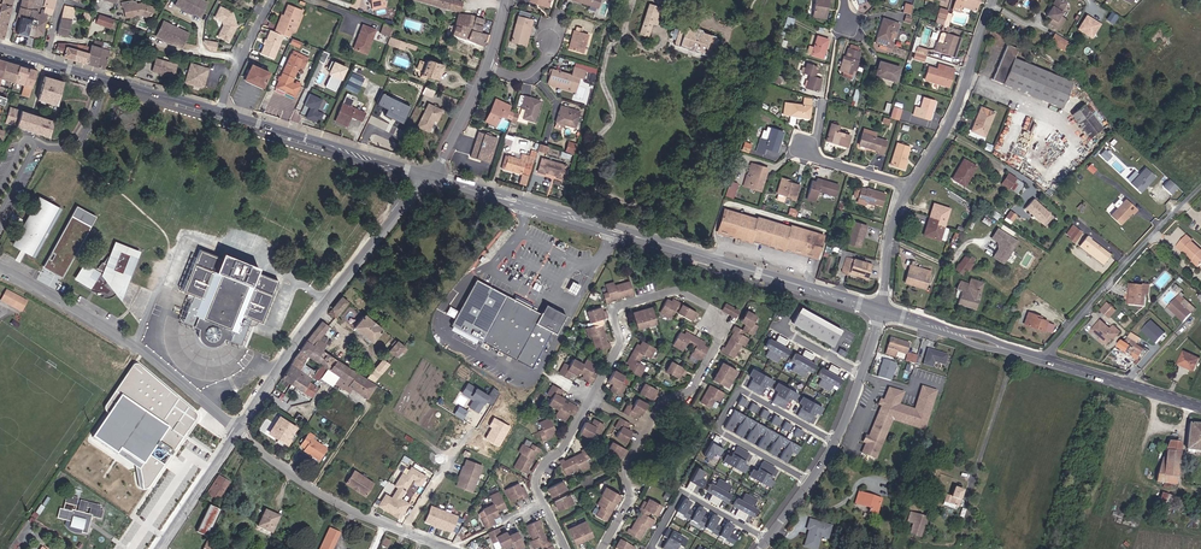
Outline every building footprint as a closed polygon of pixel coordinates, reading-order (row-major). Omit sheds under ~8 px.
[(29,18),(34,0),(24,0),(20,16),(29,18)] [(47,13),(49,7),(44,6),(46,0),(34,0),(29,18),(40,20),(48,22),(49,20),(41,18),(41,15),(53,17),(54,15),(47,13)] [(44,6),(49,7),(56,9),(58,0),(46,0),(44,6)] [(213,0),(181,0),(179,5),(204,18),(213,0)] [(464,2),(457,0),(414,0),(414,1),(430,5),(461,12),(464,2)] [(597,9),(600,0),(566,0),(597,9)] [(827,12),(829,0),(816,0),(812,19),(823,21),(825,11),(827,12)] [(973,7),(976,0),(963,0),(962,3),(956,1),(953,11),(954,12),(953,16),(958,18),(960,13),(957,13),(958,10),(960,11),(975,15),(977,8),(973,7)] [(143,16),(153,20),(158,9),(144,4),(133,5),(133,1),(124,2),(125,7),(126,7),(128,18),(143,16)] [(1061,17),(1058,15),(1064,6),(1055,1),(1045,17),(1051,21),(1056,24),(1052,30),(1058,33),(1064,25),(1058,21),(1061,17)] [(654,21),(660,23),(665,7),(651,2),(640,36),(649,39),(654,21)] [(236,9),(226,4),(219,19),(225,22),(226,21),(227,21),(228,26),(227,28),(226,28),(221,38),(232,43),(238,29),(237,28),(239,24),(238,12),(235,11),(236,9)] [(8,21),(12,7),(4,5),(0,17),(0,19),(8,21)] [(60,33),(71,36),(78,8),(67,5),(60,33)] [(289,38),(291,32),(299,10),(288,5),(284,15),(281,23),(279,22),(275,32),(285,36),(289,38)] [(911,11),(904,8),(902,16),(909,19),(911,11)] [(291,32),(295,33),(303,11),(299,10),(291,32)] [(943,23),(944,23),(945,21),(946,18),(946,17),(947,15),(939,13),(936,20),(939,21),(937,26),(941,28),(943,23)] [(482,33),(468,27),(472,16),(460,14),(454,35),(484,47),(486,42),(489,43),(491,36),(482,33)] [(1112,23),(1116,18),(1110,15),(1107,20),(1112,23)] [(33,48),(36,39),(40,20),(29,18),(20,16),(14,33),(27,36),(25,46),(33,48)] [(100,27),(114,31),(117,21),(103,16),(100,27)] [(468,27),(482,33),(487,20),(472,16),(468,27)] [(512,44),(524,47),(531,22),(532,20),(520,16),(512,44)] [(1089,39),(1098,25),(1084,17),(1075,30),(1089,39)] [(3,40),(8,21),(0,19),(0,39),(3,40)] [(41,36),(45,36),(48,22),(40,20),(36,39),(40,40),(41,36)] [(183,54),(193,35),(167,22),(157,42),(183,54)] [(524,47),(528,48),(535,23),(531,22),(524,47)] [(891,34),(894,35),(897,28),(882,23),(875,41),(878,42),(876,48),(890,53),(891,47),(887,45),(891,34)] [(382,34),(389,36),(392,27),(385,24),(382,34)] [(355,49),(368,53),(373,37),(376,38),(379,30),(362,25),(355,49)] [(709,59),(716,39),(703,34),(703,32),(695,30),(694,31),(681,27),(679,32),(674,30),(673,33),(672,32),(671,33),(670,33),(669,34),(669,36),(670,37),(672,38),(671,41),(676,42),(674,47),(709,59)] [(572,50),(584,53),(589,35),(583,33),(583,29),(578,28),(577,32),(572,50)] [(262,54),(275,59),(285,36),(275,32),(272,31),(268,39),(269,42),(268,44),(266,44),(262,54)] [(1155,41),(1159,37),(1154,31),(1150,35),(1155,41)] [(1149,45),(1155,41),(1150,35),(1144,40),(1149,45)] [(1159,46),(1164,43),(1159,37),(1155,41),(1159,46)] [(1060,54),(1065,47),(1052,38),(1047,45),(1060,54)] [(299,47),(301,42),(293,39),(291,43),(299,47)] [(388,46),(394,48),(397,41),(390,39),(388,46)] [(810,55),(822,59),(826,43),(815,39),(810,55)] [(933,55),(947,60),(953,42),(944,40),(941,49),(938,48),(936,48),(933,55)] [(406,52),(407,49),(408,45),(397,41),(394,48),(406,52)] [(220,44),(207,42),(206,44),(213,52),(219,52),(220,44)] [(947,60),(950,60),(956,43),(953,42),(947,60)] [(65,57),(75,60),(79,45),(60,44),(59,49),(67,51),(65,57)] [(87,63),(106,69),(112,51),(89,44),(88,47),(91,48),(87,63)] [(75,60),(87,63),(91,48),(88,47),(81,45),(79,45),(75,60)] [(1073,87),(1014,63),(1017,54),(1007,50),(993,84),(1061,113),(1073,87)] [(295,52),(293,55),(304,60),(301,68),(305,70),(310,59),(295,52)] [(326,64),(330,54),(325,52),(320,61),(326,64)] [(841,74),(853,78),(861,55),(854,53),(853,57),(847,55),(846,60),(841,74)] [(304,60),(293,55),(282,79),(281,78),(280,81),(281,82),(278,90),(297,98),(302,88),(301,88),(302,86),(298,84),(297,86),(293,84),(304,60)] [(3,74),(16,77),(20,61),(8,57),(3,74)] [(912,63),(922,66),(924,60),(914,57),(912,63)] [(159,58),(155,72),(163,75),(164,73),(168,74),(177,77),(181,65),(159,58)] [(30,92),(38,65),(20,61),(16,77),(24,80),(21,89),(30,92)] [(426,65),(424,73),(422,79),(429,81),(429,79),(437,81),(441,65),(432,62),(427,63),(426,65)] [(195,63),(189,82),(207,88),(210,87),(215,69),(195,63)] [(424,73),(426,65),(420,63),(417,71),(424,73)] [(874,75),(894,81),(898,70),(878,63),(874,75)] [(337,92),(347,71),(332,65),(329,70),(335,73),(328,88),(337,92)] [(446,66),(441,65),(437,81),(441,83),(446,66)] [(247,81),(265,89),(271,74),(253,66),(247,81)] [(804,90),(816,94),(820,81),(813,79),(816,69),(806,66),(803,75),(808,77),(804,90)] [(569,91),(576,93),(580,79),(584,80),(586,70),(575,67),(572,77),(552,71),(549,82),(570,88),(569,91)] [(352,71),(345,87),(358,93),(365,77),(352,71)] [(943,85),(946,86),(950,75),(939,72),(937,77),(924,73),(920,86),(941,92),(943,85)] [(64,80),(45,75),(38,98),(57,104),(64,80)] [(894,83),(894,81),(874,75),(874,76),(894,83)] [(569,91),(570,88),(549,82),(548,85),(569,91)] [(424,93),(432,97),(435,90),(427,87),(424,93)] [(7,101),(9,93),(6,92),(0,91),(0,99),(7,101)] [(319,112),(324,101),(312,95),(306,106),(313,109),(309,119),(321,125),(325,115),(319,112)] [(345,104),(353,107),(356,101),(348,97),(345,104)] [(525,120),(535,123),(542,103),(526,98),(523,111),(527,112),(525,120)] [(507,119),(508,117),(510,111),(505,109),(506,104),(494,101),(487,125),(499,128),(502,117),(507,119)] [(911,119),(927,124),(932,105),(921,102),(918,112),(914,111),(911,119)] [(349,126),(353,116),(356,108),(353,107),(345,104),(338,121),(349,126)] [(784,116),(809,121),(811,109),(803,108),(786,105),(784,116)] [(438,122),(441,123),(446,113),(433,106),(422,128),(432,133),(438,122)] [(5,124),(50,136),(54,119),(9,107),(5,124)] [(566,125),(575,128),(578,117),(568,114),(569,109),(561,107),(557,123),(566,125)] [(353,116),(364,121),(367,113),(356,108),(353,116)] [(568,114),(578,117),(580,112),(569,109),(568,114)] [(1087,143),(1102,134),(1087,110),(1072,119),(1087,143)] [(988,124),(991,125),(994,116),(980,111),(971,135),(985,140),(988,132),(986,130),(988,124)] [(380,126),(400,131),(403,119),(383,115),(380,126)] [(825,143),(845,150),(849,139),(837,135),(839,129),(830,126),(825,143)] [(781,147),(784,137),(767,131),(766,135),(763,134),(759,148),(758,148),(756,156),(764,158),(766,153),(776,156),(779,147),(781,147)] [(474,160),(491,165),(499,140),(481,134),(474,160)] [(875,157),(881,158),(886,144),(870,139),(864,137),(861,136),(857,148),(876,154),(875,157)] [(576,155),(579,145),(571,143),(568,153),(576,155)] [(539,152),(547,155),(549,148),(541,145),(539,152)] [(900,172),(903,162),(907,150),(895,146),(889,168),(900,172)] [(1099,154),(1106,160),(1112,155),(1105,148),(1099,154)] [(506,170),(524,175),(527,164),(535,166),(537,160),(524,156),(522,162),(510,158),(506,170)] [(559,178),(565,180),(568,166),(544,159),(540,173),(546,174),(547,173),(560,176),(559,178)] [(962,189),(967,191),(978,171),(965,165),(956,182),(963,186),(962,189)] [(748,181),(752,182),(756,169),(752,168),(748,181)] [(745,190),(761,195),(768,173),(756,169),(752,182),(748,181),(745,190)] [(1098,176),(1092,170),(1088,174),(1094,180),(1098,176)] [(1127,178),(1130,181),(1138,173),(1135,170),(1127,178)] [(1142,195),(1156,180),(1146,171),(1132,187),(1142,195)] [(1001,184),(1019,193),(1025,181),(1007,172),(1001,184)] [(788,184),(783,182),(778,198),(781,198),(779,204),(780,205),(786,207),(787,206),(788,203),(789,200),(793,201),(793,199),(797,200),(800,190),(791,187),(788,186),(788,184)] [(835,201),(838,190),(828,187),(828,188),(816,184),(816,186),(812,185),(806,203),(815,206),(818,196),(835,201)] [(1181,192),(1172,184),(1166,191),(1175,198),(1181,192)] [(874,209),(883,212),(886,200),(866,195),(860,194),(860,196),(858,202),(858,204),(863,205),(867,206),(866,209),(873,211),(874,209)] [(735,201),(732,200),(733,197),(729,195),(726,203),(734,205),(735,201)] [(34,255),(61,207),(44,198),(17,245),(34,255)] [(1135,217),(1138,213),(1127,203),(1112,219),(1122,228),(1133,215),(1135,217)] [(1048,220),(1033,205),(1025,214),(1040,229),(1048,220)] [(1084,217),(1088,212),(1083,208),(1079,213),(1084,217)] [(1010,210),(1004,219),(1012,223),(1017,214),(1010,210)] [(937,231),(945,234),(950,217),(935,211),(931,224),(938,226),(937,231)] [(751,241),(754,230),(756,222),(727,213),(720,233),(724,235),(750,243),(751,241)] [(72,219),(88,227),(92,225),(73,215),(45,267),(64,277),(64,272),(61,270),(60,271),(57,269),(58,268),(48,263),(72,219)] [(64,272),(88,227),(72,219),(48,263),(58,268),(57,269),(60,271),(61,270),(64,272)] [(785,252),(785,250),(791,231),(757,220),(756,222),(754,230),(751,241),(785,252)] [(938,226),(931,224),(925,242),(941,247),(946,248),(950,235),(945,234),(937,231),(938,226)] [(92,225),(88,227),(64,272),(64,277),(92,225)] [(847,248),(860,251),(863,241),(861,240),(864,229),(853,225),(847,248)] [(1066,237),(1073,242),(1080,233),(1073,228),(1066,237)] [(785,250),(817,261),(823,240),(791,229),(791,231),(785,250)] [(1003,266),(1016,244),(997,233),(992,242),(1001,247),(994,260),(1003,266)] [(1101,266),(1108,257),(1085,238),(1078,247),(1101,266)] [(113,270),(122,274),(132,246),(113,239),(110,245),(111,246),(108,254),(106,254),(103,260),(101,260),(98,268),(96,267),(95,269),(87,267),(83,278),(93,282),(95,292),(93,293),(98,299),(103,294),(106,295),(108,294),(111,292),(113,288),(115,282),(114,280),(111,277),(113,270)] [(1196,257),(1185,249),(1187,247),(1180,242),(1170,255),(1176,260),(1177,259),(1188,267),(1187,268),(1195,274),(1200,265),(1200,258),(1197,255),(1196,257)] [(261,270),(261,272),(255,271),(258,262),(223,248),(221,256),(215,254),(215,250),(206,247),(199,245),(185,278),(182,287),(186,289),(195,292),(193,298),(191,297),(182,319),(200,326),(205,328),(206,334),(212,336),(216,333),(222,335),(237,341),(245,320),(245,319),(244,319),(246,313),(255,316),(261,317),(265,305),(276,275),(261,270)] [(867,283),(871,269),(852,263),(854,257),(842,253),(840,260),(846,262),(843,274),(842,275),(849,277),(850,276),(864,280),(863,282),(867,283)] [(1155,263),(1159,259),(1155,255),(1151,259),(1155,263)] [(837,272),(843,274),(846,262),(840,260),(837,272)] [(966,278),(967,279),(974,271),(967,265),(957,277),(963,282),(964,282),(966,278)] [(905,289),(925,296),(931,279),(911,272),(905,289)] [(624,292),(629,290),(625,276),(609,280),(609,278),(600,280),(602,287),(598,289),(601,298),(605,297),(604,294),(623,288),(624,292)] [(958,308),(977,313),(984,286),(970,280),(968,288),(959,285),(958,291),(962,292),(959,302),(958,308)] [(582,286),(574,281),(568,290),(577,295),(582,286)] [(2,300),(22,312),(28,303),(29,300),(9,288),(2,300)] [(1142,299),(1145,299),(1146,294),(1142,293),(1143,289),(1129,288),(1129,291),(1123,291),(1123,297),(1128,298),(1128,306),(1141,307),(1142,299)] [(191,297),(193,298),(195,292),(186,289),(186,291),(187,294),(189,296),(191,297)] [(331,308),(337,313),(349,299),(342,293),(331,308)] [(688,308),(689,305),(672,296),(670,299),(665,296),(661,294),(654,306),(664,311),(668,304),(687,314),(690,309),(688,308)] [(542,314),(508,295),(485,342),(516,359),(538,323),(557,335),(568,316),(548,305),(542,314)] [(599,319),(598,314),(603,312),(601,308),(598,309),(597,306),(595,300),(582,304),(586,317),(588,317),(590,322),(581,325),(583,332),(587,331),(592,346),(606,342),(605,337),(601,338),(595,320),(599,319)] [(741,309),(739,309),(738,307),(737,307),(736,306),(734,306),(726,302),(723,308),(737,315),(741,309)] [(837,326),(796,304),(795,306),(836,329),(837,326)] [(638,327),(656,322),(652,305),(646,307),(647,309),(641,311),(640,308),(634,310),(638,327)] [(447,314),(454,317),(458,309),(450,306),(447,314)] [(836,329),(795,306),(788,319),(804,328),(805,326),(809,328),(808,330),(814,333),(815,331),(820,333),(818,336),(824,339),(825,337),(830,339),(836,329)] [(751,332),(757,322),(752,319),(755,313),(745,307),(739,317),(747,322),(746,324),(744,323),(742,327),(751,332)] [(1108,319),(1112,314),(1115,318),(1118,315),(1110,307),(1103,314),(1108,319)] [(1184,328),(1191,320),(1175,307),(1167,316),(1184,328)] [(372,337),(383,325),(364,310),(354,323),(372,337)] [(252,320),(254,318),(255,316),(246,313),(244,319),(245,319),(245,320),(249,321),(252,320)] [(1043,332),(1046,323),(1040,321),(1036,320),(1037,318),(1026,314),(1023,325),(1043,332)] [(341,370),(346,363),(313,342),(329,320),(324,316),(301,346),(313,353),(321,358),(326,361),(341,370)] [(1151,319),(1142,331),(1157,343),(1166,332),(1151,319)] [(740,341),(743,343),(748,334),(740,330),(742,327),(734,322),(731,328),(734,329),(724,346),(722,344),(719,348),(732,355),(740,341)] [(1116,339),(1117,340),(1121,336),(1114,330),(1111,332),(1102,324),(1093,334),(1102,342),(1107,347),(1116,339)] [(704,340),(699,338),(693,335),(695,332),(686,328),(685,330),(679,327),(675,325),(668,338),(679,343),(682,336),(690,341),(687,347),(697,353),(704,340)] [(213,341),(217,339),(222,335),(216,333),(212,336),(206,334),(205,328),(200,326),(199,331),(200,334),(202,337),(205,339),(207,341),(213,341)] [(785,347),(779,344),(783,337),(774,332),(770,339),(764,335),(760,343),(765,345),(761,352),(773,358),(777,352),(781,354),(785,347)] [(389,346),(397,352),(406,342),(397,335),(389,346)] [(641,361),(634,357),(638,349),(645,352),(651,342),(638,335),(636,339),(632,346),(629,344),(625,351),(629,353),(625,360),(623,364),(635,370),(641,361)] [(893,349),(904,352),(907,342),(887,336),(882,353),(890,355),(893,349)] [(444,348),(447,344),(438,338),(436,342),(444,348)] [(1138,351),(1142,345),(1132,338),(1127,344),(1138,351)] [(840,353),(843,348),(836,344),(833,349),(840,353)] [(1137,353),(1138,351),(1127,344),(1117,355),(1121,358),(1124,355),(1140,367),(1147,360),(1137,353)] [(301,362),(305,365),(313,353),(301,346),(290,361),(298,367),(301,362)] [(811,361),(805,358),(809,351),(800,346),(796,353),(790,350),(786,357),(791,359),(787,366),(799,373),(803,366),(807,368),(811,361)] [(940,365),(944,354),(924,348),(919,364),(928,367),(930,361),(940,365)] [(310,375),(314,369),(321,358),(313,353),(305,365),(301,362),(298,367),(290,361),(282,375),(313,392),(319,381),(310,375)] [(383,370),(391,359),(384,353),(376,364),(383,370)] [(911,364),(914,355),(908,353),(905,362),(911,364)] [(593,369),(588,367),(592,360),(582,354),(579,360),(569,354),(566,361),(561,358),(555,368),(565,373),(567,369),(565,368),(566,366),(574,370),(576,367),(579,369),(585,373),(584,375),(588,378),(593,369)] [(676,368),(680,369),(684,363),(668,355),(663,365),(675,372),(676,368)] [(1179,368),(1197,374),(1200,363),(1184,357),(1179,368)] [(314,369),(319,372),(326,361),(321,358),(314,369)] [(837,376),(831,372),(835,365),(826,360),(822,367),(816,364),(812,371),(817,374),(813,380),(825,387),(829,380),(833,383),(837,376)] [(884,381),(890,364),(876,360),(871,377),(884,381)] [(139,361),(130,361),(100,404),(106,408),(89,433),(134,464),(136,487),(146,487),(156,472),(184,432),(192,418),(193,416),(195,412),(139,361)] [(727,386),(736,368),(722,361),(718,366),(720,367),(717,373),(715,373),(713,378),(727,386)] [(368,394),(376,382),(375,381),(366,376),(346,363),(341,370),(335,378),(350,388),(352,384),(368,394)] [(375,381),(383,370),(376,364),(366,376),(375,381)] [(765,383),(769,376),(749,365),(745,372),(748,374),(743,384),(755,391),(761,381),(765,383)] [(626,384),(621,381),(624,375),(613,369),(608,379),(616,384),(615,385),(614,384),(611,388),(621,394),(626,384)] [(652,388),(654,385),(642,378),(636,388),(651,396),(654,392),(651,390),(652,388)] [(711,392),(716,394),(720,387),(707,379),(705,382),(706,383),(705,386),(704,385),(697,396),(706,401),(711,392)] [(789,397),(794,390),(774,379),(770,386),(773,388),(768,398),(780,405),(786,395),(789,397)] [(571,401),(570,403),(563,400),(559,398),(561,395),(553,390),(554,389),(556,390),(559,385),(550,380),(544,390),(548,393),(544,399),(555,405),(552,410),(562,415),(566,409),(570,411),(575,402),(571,401)] [(492,406),(500,393),(495,388),(489,396),(470,384),(465,391),(476,398),(475,400),(470,407),(479,413),(486,402),(492,406)] [(476,398),(465,391),(464,393),(475,400),(476,398)] [(814,410),(818,403),(799,392),(794,400),(798,402),(793,412),(805,418),(810,408),(814,410)] [(630,404),(638,409),(644,399),(634,393),(630,400),(626,397),(620,407),(629,412),(631,408),(629,406),(630,404)] [(738,403),(742,396),(737,393),(733,401),(738,403)] [(918,438),(932,403),(924,400),(925,398),(917,395),(907,418),(891,412),(896,400),(882,394),(878,407),(877,408),(881,409),(880,412),(876,411),(876,412),(873,418),(882,421),(881,423),(873,420),(864,443),(860,442),(857,449),(860,450),(856,461),(870,466),(887,425),(918,438)] [(749,409),(753,402),(748,399),(744,407),(749,409)] [(760,415),(764,408),(759,405),(755,413),(760,415)] [(797,443),(730,406),(720,424),(727,428),(733,417),(737,419),(731,430),(738,434),(744,423),(748,425),(742,436),(749,440),(755,429),(760,431),(754,443),(760,446),(766,435),(771,438),(765,449),(771,452),(777,441),(782,444),(776,455),(782,458),(789,448),(793,450),(797,443)] [(626,417),(629,412),(620,407),(617,412),(626,417)] [(292,416),(298,419),(303,412),(297,408),(292,416)] [(772,422),(776,414),(771,411),(766,419),(772,422)] [(629,427),(621,422),(621,421),(623,422),(626,417),(617,412),(612,422),(616,425),(613,431),(622,437),(629,427)] [(549,428),(553,426),(548,413),(537,418),(539,426),(536,427),(539,436),(543,434),(542,430),(549,428)] [(591,427),(595,429),(601,419),(592,414),(589,419),(591,419),(590,421),(582,417),(576,427),(588,433),(591,427)] [(286,437),(294,425),(279,415),(270,426),(286,437)] [(783,428),(787,420),(782,418),(777,425),(783,428)] [(1200,452),(1200,425),(1190,423),(1186,450),(1200,452)] [(793,434),(798,426),(793,424),(788,431),(793,434)] [(283,440),(286,437),(270,426),(268,429),(283,440)] [(317,457),(325,446),(310,436),(313,432),(308,429),(300,442),(304,445),(303,447),(317,457)] [(717,435),(712,432),(701,452),(707,456),(710,449),(716,452),(720,445),(714,442),(717,435)] [(619,447),(622,449),(625,444),(610,436),(604,446),(616,452),(617,449),(619,447)] [(527,465),(523,463),(532,447),(536,449),(538,444),(530,439),(528,443),(520,439),(516,447),(518,449),(511,463),(524,470),(527,465)] [(740,460),(745,450),(733,443),(727,453),(724,451),(720,458),(740,469),(743,462),(740,460)] [(578,464),(586,461),(583,454),(586,452),(583,444),(578,446),(580,449),(562,457),(561,455),(557,457),(563,469),(577,462),(578,464)] [(1159,483),(1175,485),(1180,446),(1168,444),(1158,475),(1159,475),(1159,483)] [(101,450),(131,469),(133,465),(104,446),(101,450)] [(469,489),(479,463),(464,457),(454,484),(469,489)] [(766,475),(771,465),(759,458),(754,468),(750,466),(746,473),(765,484),(770,477),(766,475)] [(698,485),(702,478),(697,475),(700,468),(694,464),(682,485),(687,488),(691,481),(698,485)] [(364,490),(373,478),(355,465),(346,477),(364,490)] [(385,491),(378,501),(383,504),(385,501),(388,502),(386,504),(394,510),(395,511),(397,513),(398,513),(407,501),(398,495),(412,475),(415,477),(414,479),(419,483),(425,474),(411,465),(406,473),(402,470),(395,481),(398,483),(390,495),(385,491)] [(223,488),(220,486),(222,483),(226,485),(227,480),(226,479),(226,478),(219,473),(207,489),(211,492),(210,494),(213,496),(214,495),(217,497),(223,488)] [(724,490),(727,483),(715,476),(711,483),(707,480),(703,488),(709,491),(705,498),(714,503),(718,495),(724,499),(728,492),(724,490)] [(517,495),(526,491),(523,486),(520,488),(517,482),(515,478),(503,484),(508,494),(515,491),(517,495)] [(554,495),(567,488),(563,479),(548,487),(551,493),(553,492),(554,495)] [(614,498),(612,497),(614,494),(616,495),(619,489),(604,481),(599,490),(600,490),(596,499),(599,501),(595,510),(605,515),(611,504),(609,504),(610,501),(612,502),(614,498)] [(946,503),(958,508),(964,492),(955,489),(951,499),(948,498),(946,503)] [(750,504),(754,497),(741,490),(737,497),(733,495),(729,502),(735,505),(731,512),(740,517),(744,510),(750,513),(754,506),(750,504)] [(67,517),(70,518),(70,522),(83,525),(81,530),(88,531),(92,513),(100,515),(102,507),(100,507),(96,506),(97,502),(79,497),(76,509),(73,509),(76,494),(65,491),(61,506),(57,505),(55,515),(67,517)] [(498,509),(504,506),(497,491),(488,495),(492,503),(481,508),(484,514),(479,517),(484,527),(494,523),(492,519),(490,519),(489,518),(497,514),(495,509),(497,508),(498,509)] [(1159,500),(1169,504),(1172,495),(1162,491),(1159,500)] [(649,522),(653,513),(646,510),(648,505),(655,509),(660,499),(648,492),(645,496),(642,494),(636,504),(640,506),(631,524),(627,522),(625,526),(638,533),(645,520),(649,522)] [(558,504),(560,509),(574,503),(571,494),(557,500),(559,503),(558,504)] [(712,522),(715,515),(709,512),(705,518),(697,514),(701,508),(695,504),(691,511),(683,506),(687,500),(680,496),(673,510),(730,541),(734,534),(726,530),(730,523),(723,520),(720,526),(712,522)] [(880,505),(858,498),(854,509),(869,513),(868,517),(875,519),(880,505)] [(194,528),(206,533),(219,506),(207,501),(194,528)] [(448,529),(454,513),(429,504),(423,520),(448,529)] [(256,523),(271,531),(277,517),(269,513),(270,509),(264,506),(256,523)] [(277,517),(279,513),(270,509),(269,513),(277,517)] [(545,538),(536,522),(539,520),(537,514),(524,521),(531,535),(528,537),(532,545),(540,541),(541,545),(536,548),(537,548),(554,548),(553,546),(552,547),(551,546),(552,545),(548,537),(545,538)] [(458,531),(461,517),(457,516),(453,530),(458,531)] [(573,538),(592,529),(586,516),(567,525),(573,538)] [(74,529),(81,530),(83,525),(70,522),(70,518),(67,517),(66,522),(67,524),(69,526),(74,529)] [(911,527),(908,536),(918,540),(923,523),(909,518),(907,525),(911,527)] [(826,530),(805,523),(802,532),(805,533),(805,536),(803,537),(799,548),(807,548),(808,547),(813,548),(815,540),(822,542),(826,530)] [(331,548),(339,531),(329,526),(318,548),(332,548),(331,548)] [(684,538),(664,526),(660,534),(664,536),(659,546),(664,548),(672,548),(675,543),(680,545),(684,538)] [(525,548),(518,532),(511,535),(512,538),(509,540),(507,534),(501,536),(498,530),(488,535),(494,545),(499,543),(502,548),(503,548),(512,545),(514,548),(523,548),(525,548)] [(381,541),(387,544),(391,536),(385,533),(381,541)] [(633,543),(618,534),(615,540),(617,542),(616,544),(619,546),(617,548),(629,548),(633,543)] [(203,540),(199,548),(200,548),(209,548),(211,543),(203,540)]
